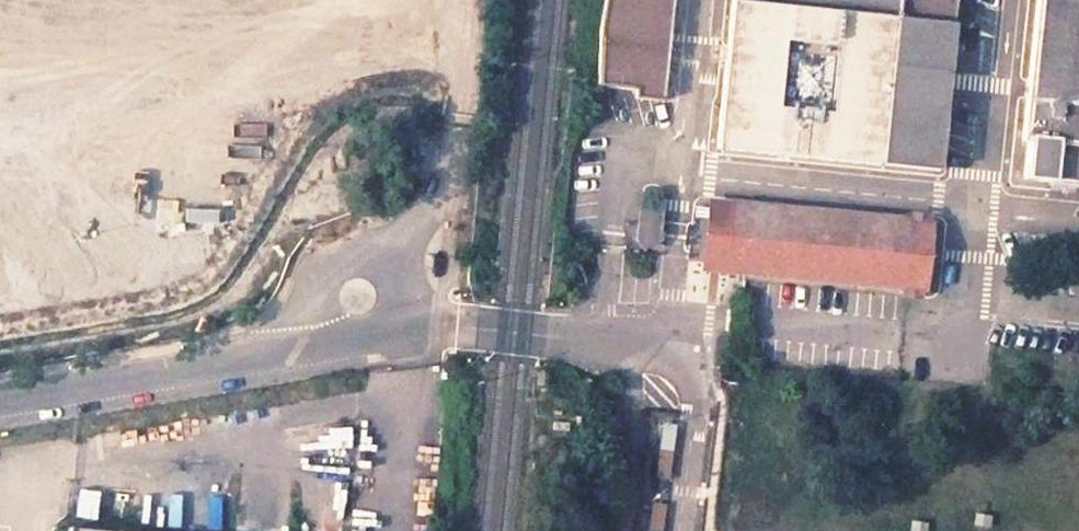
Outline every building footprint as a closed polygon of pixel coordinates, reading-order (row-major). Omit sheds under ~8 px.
[(670,0),(605,0),(600,27),(597,85),(635,89),(634,96),(660,99),(670,0)] [(969,0),(731,0),(716,147),(881,163),(937,169),(948,71),(953,32),(965,33),(969,0)] [(1022,139),(1028,139),(1024,177),(1051,180),(1051,172),(1078,175),(1077,182),(1078,182),(1078,0),(1037,0),(1022,139)] [(1051,180),(1077,182),(1078,175),(1051,172),(1051,180)] [(924,288),(930,222),(927,222),(927,217),(926,215),(913,214),(911,215),(910,220),(710,202),(705,253),(704,268),(719,260),(904,286),(904,293),(905,294),(918,295),(921,294),(921,288),(924,288)] [(653,248),(658,213),(638,210),(633,245),(653,248)] [(550,373),(537,372),(536,384),(549,385),(550,373)]
